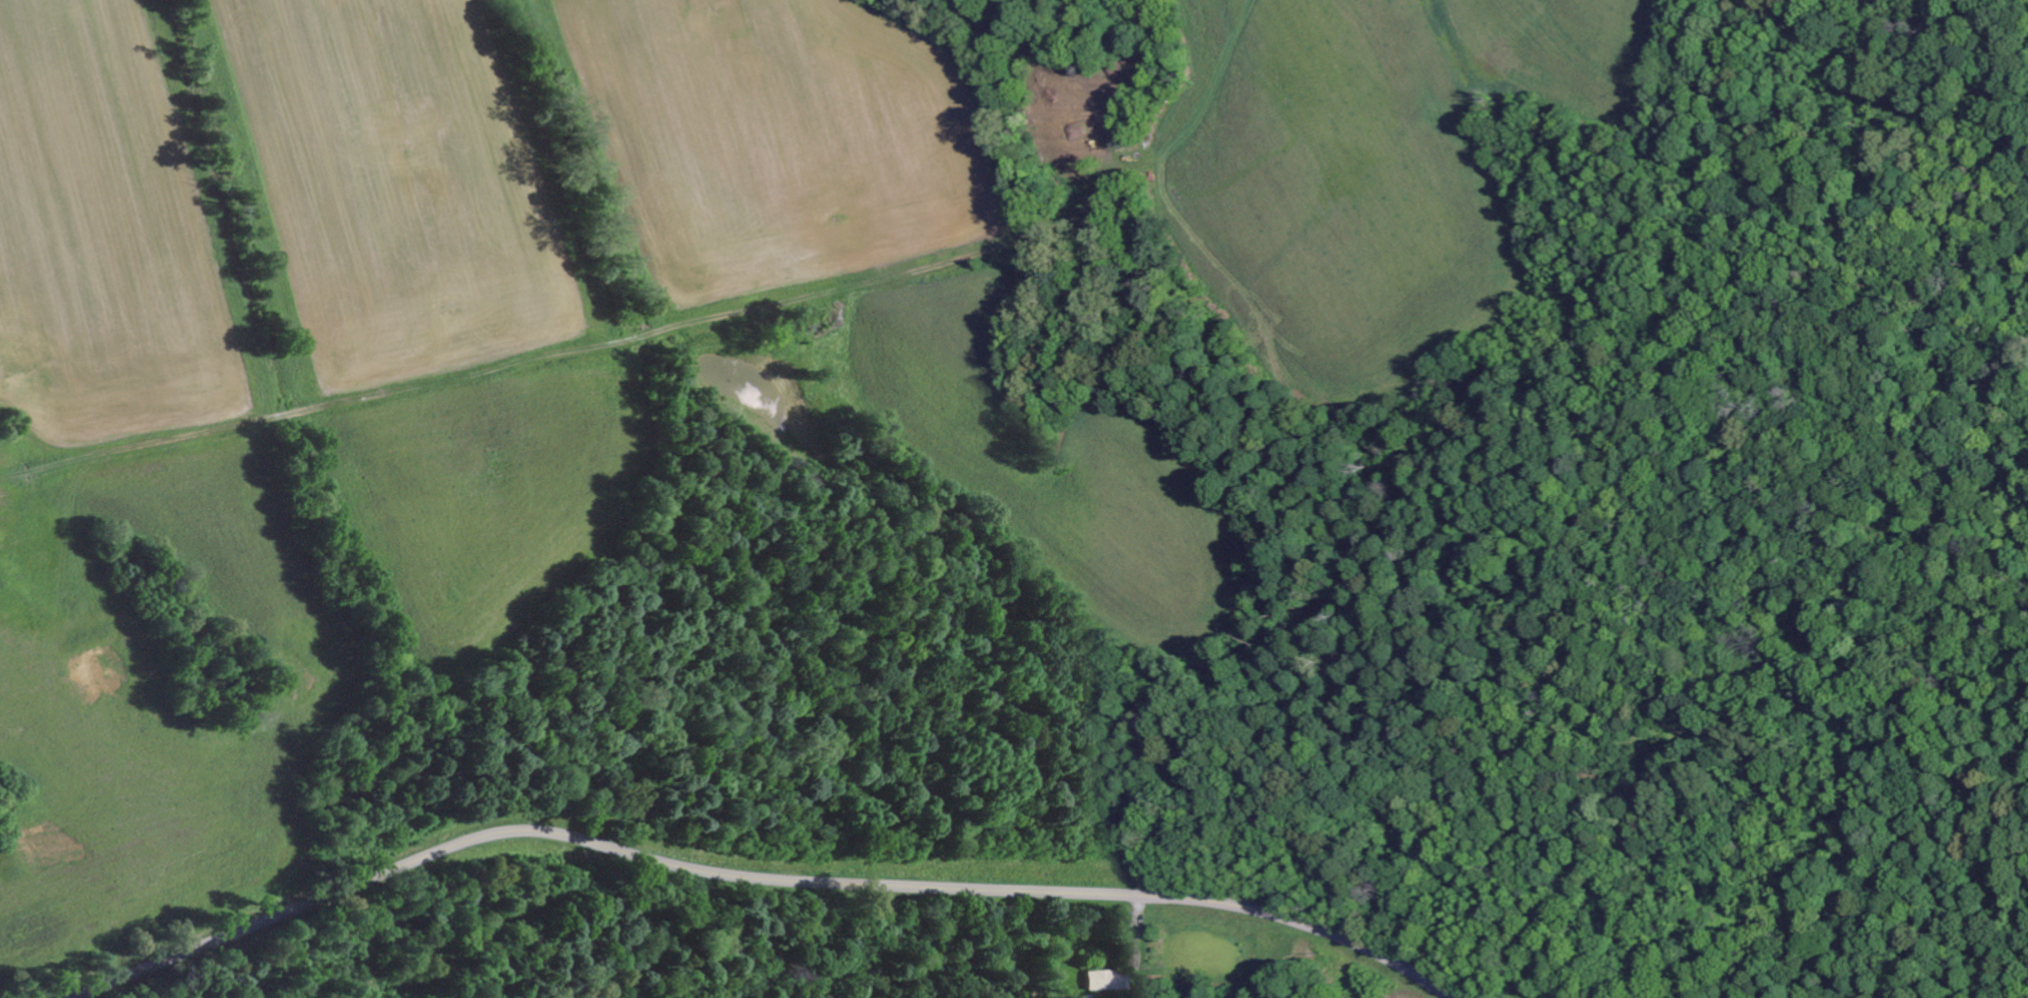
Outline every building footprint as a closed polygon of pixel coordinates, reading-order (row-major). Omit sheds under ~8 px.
[(1120,970),(1082,971),(1083,990),(1121,989),(1120,970)]
